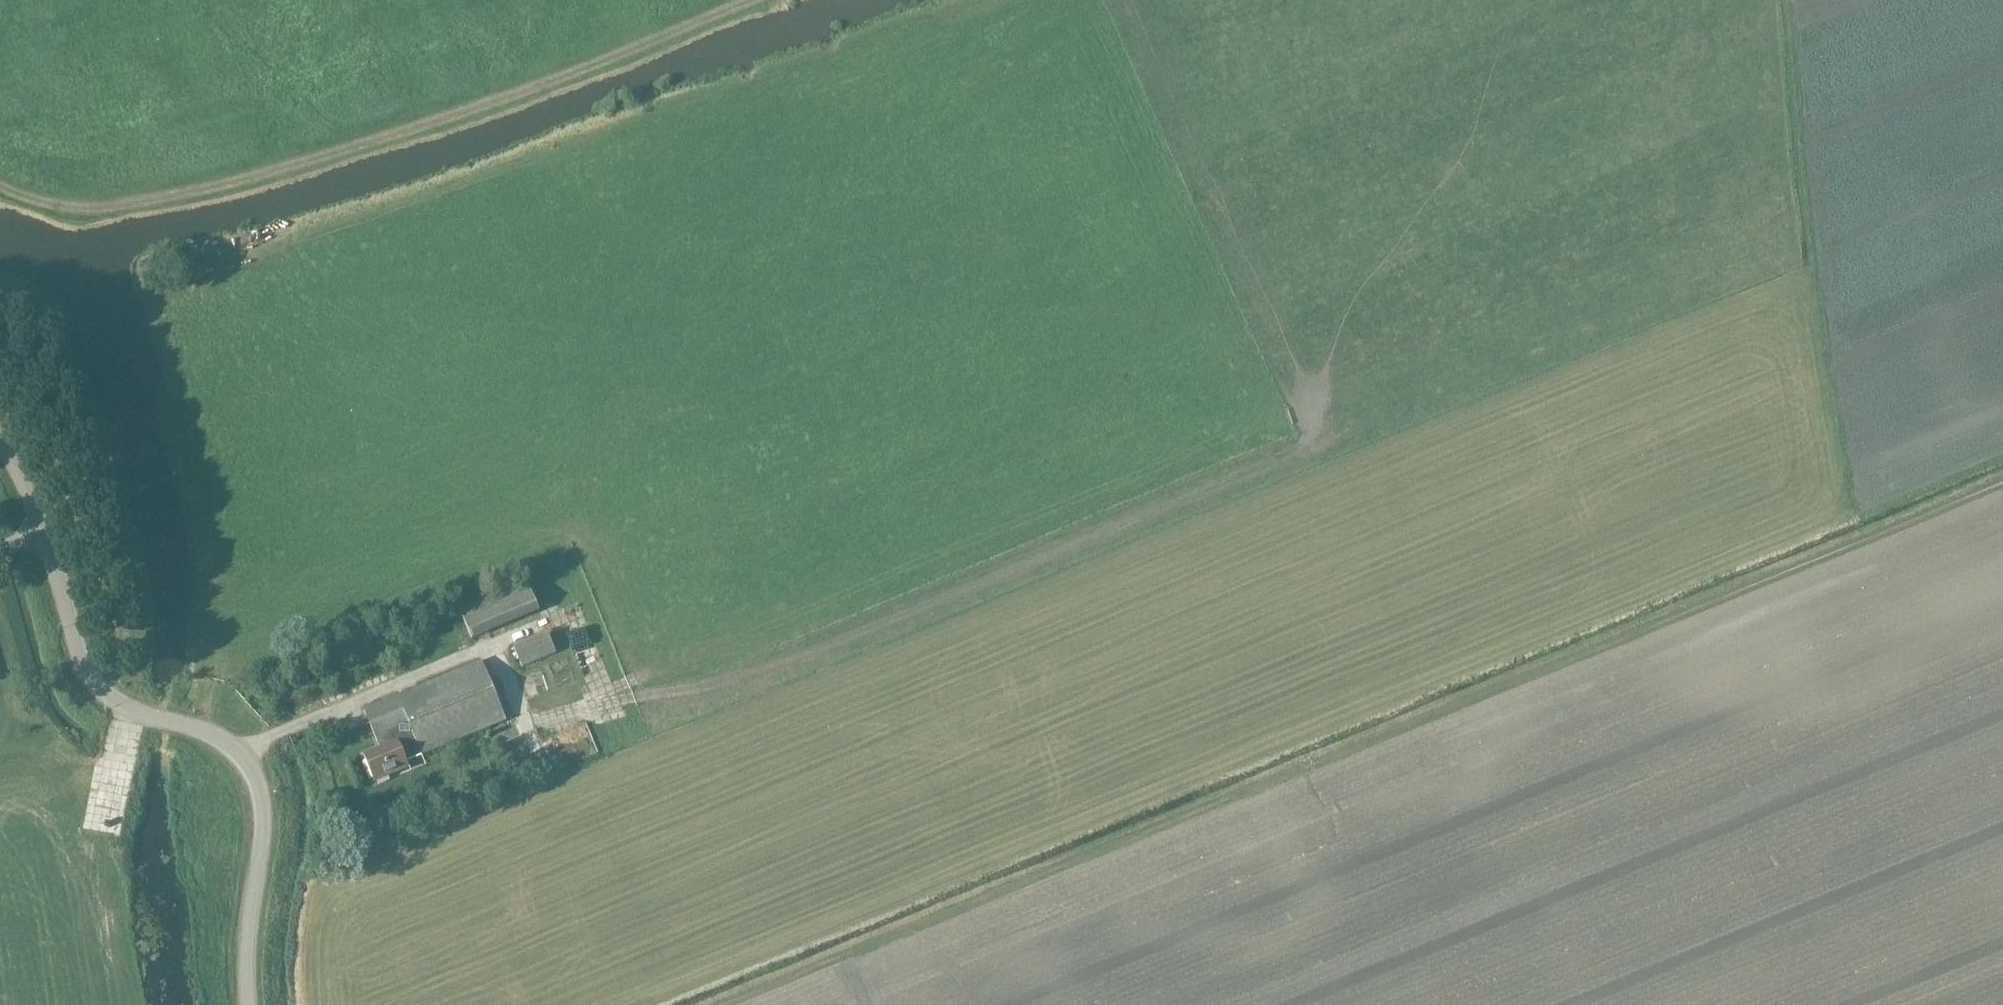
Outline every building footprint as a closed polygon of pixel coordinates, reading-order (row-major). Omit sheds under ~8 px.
[(458,608),(471,640),(539,612),(525,580),(458,608)] [(513,648),(521,668),(556,653),(548,634),(513,648)] [(363,711),(368,723),(378,748),(361,756),(371,783),(407,766),(405,761),(505,721),(482,663),(363,711)] [(554,752),(596,736),(587,713),(545,728),(554,752)] [(540,725),(518,726),(519,746),(541,746),(540,725)]
